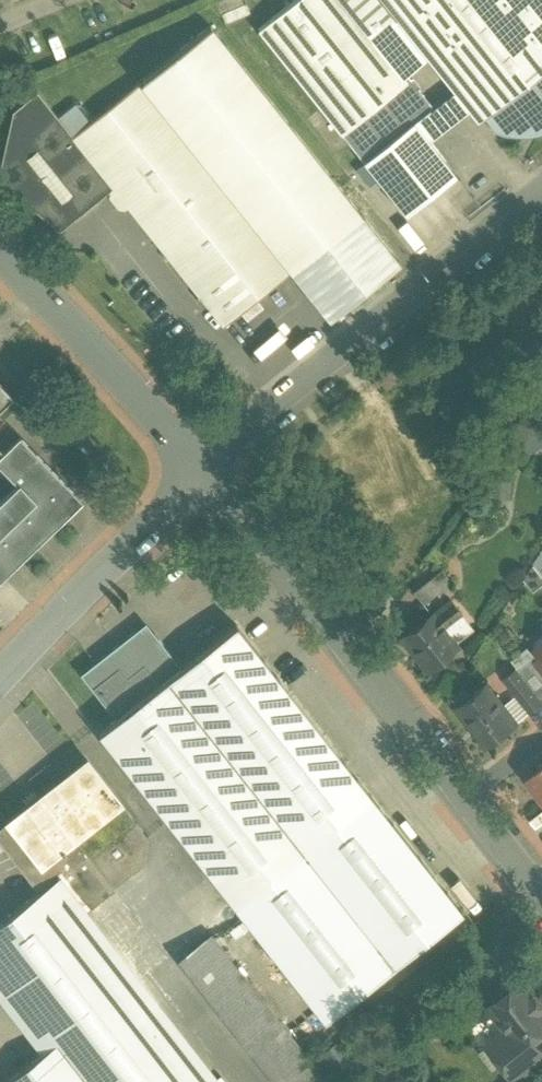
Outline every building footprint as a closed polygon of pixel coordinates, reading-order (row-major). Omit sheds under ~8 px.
[(215,2),(220,14),(244,3),(243,0),(219,0),(215,2)] [(322,0),(295,0),(258,30),(341,134),(342,134),(395,91),(380,72),(346,31),(322,0)] [(346,31),(360,20),(361,20),(386,0),(322,0),(346,31)] [(488,114),(489,114),(541,72),(541,0),(397,0),(488,114)] [(362,215),(210,25),(140,81),(292,271),(362,215)] [(395,91),(342,134),(364,162),(430,109),(431,104),(397,63),(393,62),(380,72),(395,91)] [(489,114),(488,114),(483,119),(484,120),(485,118),(493,128),(492,131),(503,135),(513,136),(523,137),(533,136),(538,134),(541,133),(541,72),(489,114)] [(72,135),(72,136),(113,188),(111,190),(110,196),(118,207),(125,208),(127,206),(224,326),(292,271),(140,81),(93,119),(72,135)] [(37,92),(13,112),(0,170),(0,182),(60,231),(110,190),(111,190),(113,188),(72,136),(72,135),(59,118),(37,92)] [(81,104),(77,104),(59,118),(72,135),(93,119),(81,104)] [(362,215),(292,271),(329,318),(399,262),(362,215)] [(14,397),(0,382),(0,410),(14,397)] [(97,498),(26,426),(0,451),(0,467),(17,484),(0,501),(0,593),(97,498)] [(442,570),(414,592),(424,604),(452,583),(442,570)] [(451,601),(432,615),(431,614),(402,637),(428,670),(457,647),(443,629),(463,615),(451,601)] [(236,625),(171,676),(161,684),(159,686),(116,719),(99,733),(236,906),(373,798),(236,625)] [(537,647),(534,644),(534,643),(532,644),(541,657),(536,661),(541,669),(541,644),(537,647)] [(145,663),(127,677),(119,666),(92,688),(116,719),(159,686),(161,684),(145,663)] [(518,667),(504,679),(517,696),(530,713),(541,704),(541,698),(518,667)] [(503,706),(486,683),(471,695),(465,688),(452,699),(457,706),(456,707),(487,746),(517,723),(503,706)] [(530,713),(517,696),(503,706),(517,723),(530,713)] [(87,760),(8,822),(0,828),(0,853),(5,849),(37,890),(43,885),(32,871),(74,839),(76,838),(121,803),(87,760)] [(527,778),(541,796),(541,766),(527,778)] [(149,838),(121,803),(76,838),(74,839),(113,888),(146,863),(149,838)] [(113,888),(74,839),(32,871),(43,885),(46,888),(72,921),(113,888)] [(466,876),(439,841),(409,864),(410,865),(391,880),(403,895),(422,880),(437,899),(466,876)] [(395,848),(364,873),(373,884),(404,860),(395,848)] [(188,937),(229,906),(210,882),(199,890),(193,882),(173,897),(179,905),(169,913),(188,937)] [(46,888),(0,924),(0,971),(56,1043),(7,1081),(197,1081),(72,921),(46,888)] [(360,905),(343,919),(351,929),(368,915),(360,905)] [(211,935),(187,953),(288,1081),(326,1081),(211,935)] [(523,981),(490,1007),(508,1030),(496,1040),(509,1056),(510,1058),(534,1039),(541,1033),(541,1005),(523,981)] [(510,1058),(509,1056),(502,1062),(515,1079),(541,1058),(541,1050),(534,1039),(510,1058)]
